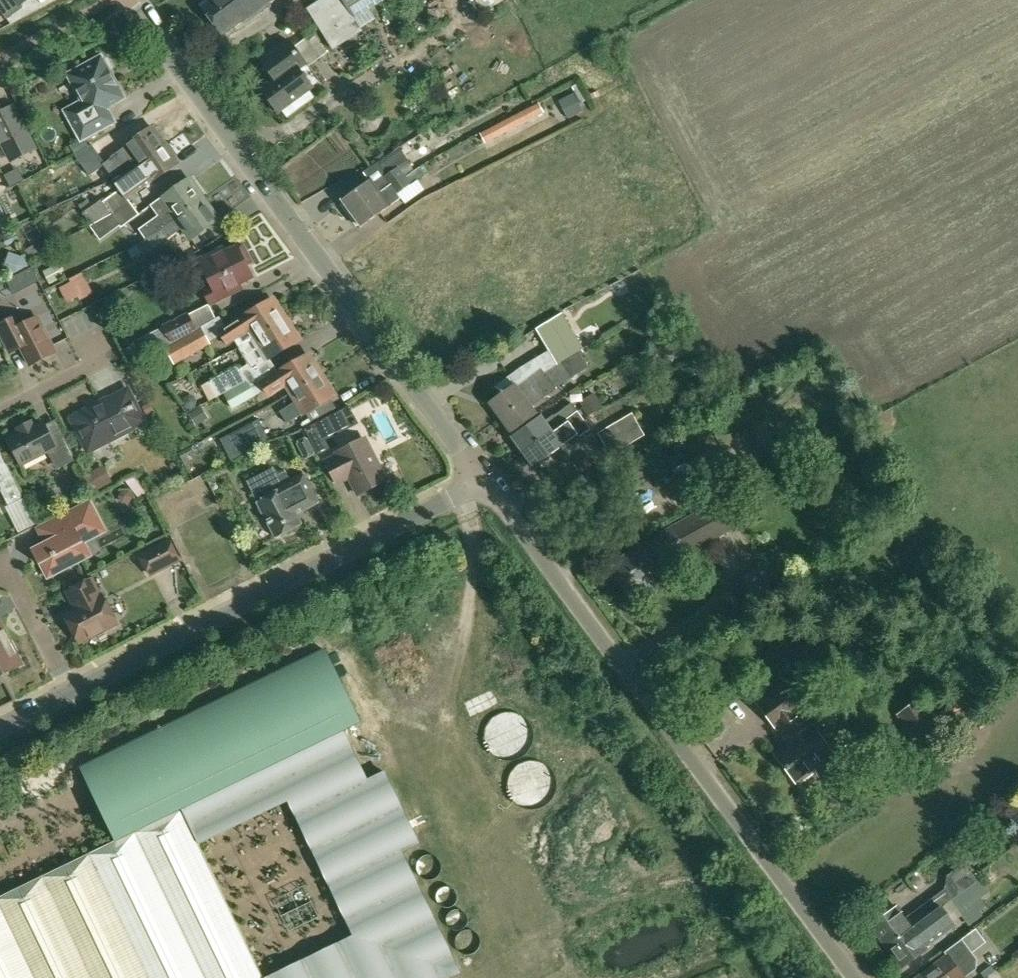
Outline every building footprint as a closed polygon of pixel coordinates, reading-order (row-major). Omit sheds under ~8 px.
[(1,10),(7,19),(23,7),(21,5),(28,0),(0,0),(0,10),(1,10)] [(269,0),(207,0),(199,6),(220,35),(241,19),(243,22),(270,2),(269,0)] [(307,9),(332,50),(341,44),(357,34),(362,30),(361,29),(376,19),(368,8),(381,0),(321,0),(307,9)] [(480,10),(487,6),(488,9),(493,7),(504,0),(475,0),(480,10)] [(308,67),(307,67),(287,40),(260,60),(274,79),(260,90),(268,100),(265,104),(271,112),(275,111),(277,112),(280,110),(286,118),(314,98),(308,89),(319,81),(308,67)] [(107,107),(125,97),(110,71),(113,66),(109,58),(103,58),(101,55),(68,74),(83,101),(66,111),(81,139),(115,121),(107,107)] [(583,111),(574,93),(559,101),(568,119),(583,111)] [(484,143),(543,112),(538,102),(479,133),(484,143)] [(2,142),(12,160),(35,148),(13,105),(1,111),(0,108),(0,143),(2,142)] [(152,127),(110,158),(123,175),(164,145),(152,127)] [(409,139),(419,153),(433,144),(424,129),(409,139)] [(105,165),(91,145),(75,157),(89,177),(105,165)] [(114,180),(121,190),(101,201),(112,217),(130,204),(127,199),(152,181),(153,181),(178,163),(164,145),(123,175),(114,180)] [(363,172),(368,180),(341,200),(344,204),(342,205),(349,215),(380,193),(389,186),(403,176),(412,169),(399,147),(378,162),(363,172)] [(395,194),(406,186),(424,174),(419,166),(404,177),(403,176),(389,186),(380,193),(349,215),(357,226),(359,224),(361,227),(399,199),(395,194)] [(159,230),(202,198),(188,179),(150,206),(158,216),(139,230),(145,238),(159,230)] [(218,220),(202,198),(159,230),(145,238),(136,244),(143,255),(167,240),(183,229),(191,240),(218,220)] [(138,215),(130,204),(112,217),(120,228),(138,215)] [(202,290),(209,304),(231,293),(229,289),(251,277),(245,265),(250,262),(242,245),(236,248),(236,247),(223,254),(222,251),(219,250),(209,255),(208,258),(199,263),(211,286),(202,290)] [(30,266),(14,275),(6,279),(13,293),(38,281),(30,266)] [(71,282),(59,288),(66,302),(78,296),(71,282)] [(226,328),(219,333),(221,336),(226,345),(233,340),(237,348),(255,338),(285,320),(272,299),(241,316),(242,318),(226,328)] [(162,325),(171,342),(196,329),(187,312),(162,325)] [(22,348),(31,364),(56,352),(38,316),(23,324),(18,315),(0,324),(0,331),(12,353),(22,348)] [(492,389),(497,397),(488,404),(499,418),(556,377),(550,369),(557,365),(579,352),(578,351),(582,349),(561,315),(536,330),(549,352),(536,361),(540,368),(510,388),(504,381),(492,389)] [(255,338),(237,348),(248,365),(249,368),(267,357),(268,358),(270,358),(299,341),(285,320),(255,338)] [(201,329),(165,348),(174,364),(209,344),(201,329)] [(579,352),(557,365),(550,369),(556,377),(499,418),(510,433),(536,414),(531,407),(557,388),(556,387),(589,368),(587,365),(579,352)] [(278,373),(262,384),(267,390),(270,395),(286,384),(291,392),(321,374),(308,354),(307,354),(277,371),(278,373)] [(237,367),(209,383),(217,395),(222,392),(250,377),(273,364),(270,358),(268,358),(267,357),(249,368),(248,365),(239,370),(237,367)] [(250,377),(222,392),(233,410),(267,390),(262,384),(278,373),(277,371),(273,364),(250,377)] [(297,400),(280,411),(288,423),(304,412),(305,413),(336,395),(321,374),(291,392),(297,400)] [(76,414),(76,416),(73,418),(89,450),(144,421),(128,389),(109,399),(107,397),(103,400),(104,402),(87,410),(86,408),(76,414)] [(598,393),(583,402),(592,417),(607,408),(598,393)] [(524,451),(577,413),(571,406),(544,425),(539,418),(513,436),(524,451)] [(577,413),(524,451),(534,465),(560,447),(562,450),(589,430),(577,413)] [(730,415),(688,437),(710,479),(754,459),(730,415)] [(258,419),(233,432),(219,439),(231,460),(244,453),(269,440),(258,419)] [(65,435),(54,440),(44,421),(33,426),(31,421),(19,427),(22,432),(8,439),(21,464),(48,450),(53,461),(62,456),(66,464),(77,459),(65,435)] [(619,422),(597,434),(611,456),(632,444),(619,422)] [(316,423),(304,429),(318,455),(330,449),(326,441),(316,423)] [(306,437),(297,442),(305,458),(315,453),(306,437)] [(326,461),(338,484),(351,477),(354,478),(354,480),(360,492),(359,493),(359,494),(387,480),(365,437),(337,451),(338,454),(326,461)] [(30,508),(6,462),(0,465),(0,492),(2,491),(9,505),(15,516),(30,508)] [(96,491),(108,485),(99,468),(87,474),(96,491)] [(278,475),(251,489),(257,501),(259,505),(257,509),(261,516),(265,516),(276,537),(303,524),(297,513),(320,501),(305,472),(303,472),(303,473),(290,479),(286,471),(278,475)] [(724,498),(671,527),(686,554),(739,526),(724,498)] [(49,576),(84,558),(77,544),(105,530),(91,501),(36,530),(43,543),(32,549),(39,564),(42,562),(49,576)] [(608,567),(611,572),(611,575),(614,579),(617,580),(631,598),(641,590),(642,592),(646,592),(650,590),(652,593),(667,582),(659,572),(676,559),(667,547),(672,543),(664,529),(641,547),(639,544),(608,567)] [(169,538),(166,540),(140,553),(151,574),(180,560),(169,538)] [(80,607),(66,614),(80,642),(118,623),(104,595),(102,596),(92,577),(67,590),(73,603),(77,601),(80,607)] [(11,641),(0,618),(0,646),(11,641)] [(0,646),(0,684),(5,681),(1,675),(23,664),(11,641),(0,646)] [(82,774),(115,840),(181,808),(188,821),(349,743),(369,733),(330,653),(82,774)] [(843,767),(824,741),(826,740),(815,725),(810,729),(799,713),(817,699),(799,674),(759,702),(778,728),(783,724),(795,741),(778,754),(797,780),(820,764),(830,777),(843,767)] [(900,715),(909,727),(898,736),(913,757),(947,733),(931,711),(929,713),(920,701),(900,715)] [(531,757),(531,716),(490,715),(490,757),(531,757)] [(349,743),(188,821),(204,852),(292,809),(357,942),(283,977),(465,977),(407,858),(424,849),(388,776),(370,785),(349,743)] [(553,764),(514,766),(516,807),(555,805),(553,764)] [(0,896),(0,977),(265,977),(204,852),(188,821),(181,808),(115,840),(0,896)] [(924,903),(925,904),(905,919),(896,907),(869,926),(885,947),(912,927),(913,929),(933,914),(941,908),(980,879),(966,861),(947,876),(945,888),(924,903)] [(927,948),(925,946),(953,925),(941,908),(933,914),(913,929),(912,927),(885,947),(900,968),(927,948)] [(963,977),(975,968),(975,959),(970,952),(962,940),(944,953),(947,957),(919,977),(964,977),(963,977)]
